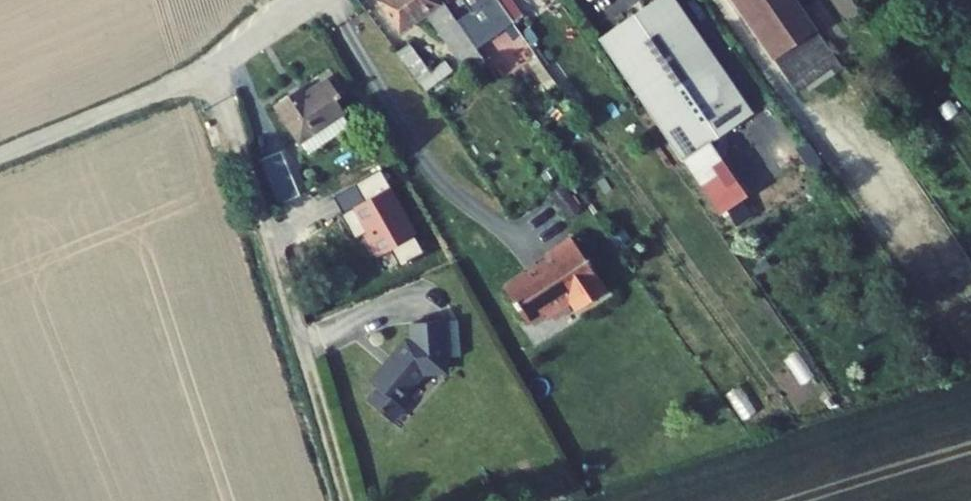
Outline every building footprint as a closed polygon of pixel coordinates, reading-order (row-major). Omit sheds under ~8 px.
[(467,75),(486,62),(484,60),(443,1),(439,4),(436,0),(377,0),(400,32),(428,13),(463,63),(460,65),(467,75)] [(471,13),(482,5),(504,36),(509,33),(516,27),(513,23),(497,0),(462,0),(471,13)] [(513,23),(523,16),(512,0),(497,0),(513,23)] [(600,39),(720,216),(747,197),(709,143),(752,114),(675,0),(656,0),(600,39)] [(796,93),(846,69),(797,0),(733,0),(796,93)] [(509,33),(542,79),(549,74),(516,27),(509,33)] [(426,76),(430,73),(409,44),(398,52),(420,81),(426,90),(433,85),(426,76)] [(499,50),(484,60),(486,62),(501,83),(514,73),(499,50)] [(453,70),(446,61),(434,70),(441,79),(453,70)] [(433,85),(441,79),(434,70),(430,73),(426,76),(433,85)] [(550,91),(557,86),(549,74),(542,79),(550,91)] [(296,101),(291,94),(275,104),(300,141),(313,133),(320,144),(349,124),(341,113),(344,111),(335,99),(339,96),(328,79),(306,94),(296,101)] [(306,94),(301,87),(291,94),(296,101),(306,94)] [(308,152),(320,144),(313,133),(300,141),(308,152)] [(300,195),(281,151),(263,159),(283,203),(300,195)] [(567,219),(580,210),(562,185),(550,194),(567,219)] [(308,212),(300,195),(283,203),(274,207),(281,224),(308,212)] [(610,238),(616,247),(630,238),(624,229),(610,238)] [(527,324),(545,313),(548,318),(571,303),(576,311),(606,291),(571,238),(545,254),(548,259),(535,268),(536,269),(518,281),(517,280),(504,289),(527,324)] [(568,306),(548,319),(555,329),(575,317),(568,306)] [(398,362),(377,388),(380,391),(369,403),(391,422),(403,408),(397,403),(422,373),(444,372),(440,322),(412,324),(413,342),(406,342),(393,358),(398,362)] [(393,358),(372,384),(377,388),(398,362),(393,358)]
